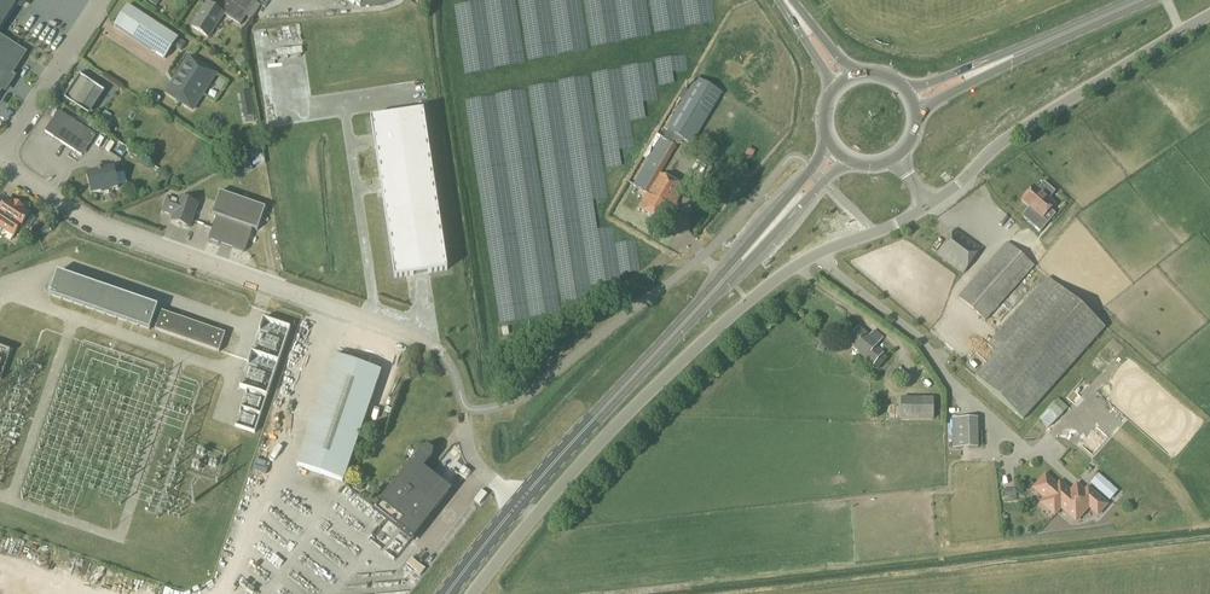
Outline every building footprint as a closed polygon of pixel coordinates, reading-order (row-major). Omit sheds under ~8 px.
[(20,0),(0,0),(0,31),(20,0)] [(256,2),(252,0),(215,0),(218,2),(215,8),(207,4),(192,28),(209,38),(224,15),(241,26),(256,2)] [(180,52),(185,44),(127,6),(114,27),(165,60),(173,47),(180,52)] [(170,23),(177,19),(174,13),(167,17),(170,23)] [(0,35),(0,91),(26,52),(0,35)] [(193,113),(218,74),(189,55),(164,94),(193,113)] [(723,94),(697,78),(688,92),(684,89),(678,99),(682,102),(667,128),(666,127),(667,125),(666,125),(678,105),(673,102),(653,135),(659,138),(662,141),(661,142),(659,141),(633,186),(648,194),(639,210),(664,225),(685,189),(660,175),(677,147),(675,146),(684,142),(691,146),(723,94)] [(78,83),(66,100),(81,110),(92,93),(78,83)] [(82,156),(96,135),(59,112),(45,133),(82,156)] [(394,279),(447,271),(423,112),(371,120),(394,279)] [(256,148),(253,139),(246,142),(245,139),(233,144),(238,156),(250,151),(256,148)] [(109,194),(109,191),(119,189),(114,169),(87,175),(92,195),(102,193),(102,195),(109,194)] [(1040,233),(1042,230),(1048,224),(1042,219),(1055,205),(1049,200),(1055,193),(1043,182),(1037,190),(1034,187),(1021,201),(1029,208),(1022,216),(1040,233)] [(258,231),(266,209),(220,193),(212,215),(217,217),(209,240),(245,252),(253,230),(258,231)] [(179,202),(168,198),(163,212),(174,216),(172,222),(190,228),(198,205),(180,199),(179,202)] [(0,204),(0,229),(14,238),(21,226),(22,226),(31,213),(9,199),(3,206),(0,204)] [(1017,218),(1023,211),(1017,206),(1012,214),(1017,218)] [(963,274),(981,249),(955,231),(937,256),(963,274)] [(210,241),(206,253),(219,256),(222,245),(210,241)] [(1007,244),(959,298),(985,321),(1010,294),(1034,267),(1007,244)] [(58,275),(51,296),(149,330),(152,322),(157,324),(155,330),(219,352),(226,333),(162,311),(160,317),(154,315),(156,309),(58,275)] [(1105,329),(1057,286),(1048,278),(1035,293),(1034,292),(987,345),(997,354),(975,378),(1023,421),(1105,329)] [(871,339),(858,329),(847,343),(861,354),(860,355),(874,366),(884,354),(876,347),(882,339),(876,334),(871,339)] [(43,338),(40,346),(52,351),(56,342),(43,338)] [(11,352),(0,348),(0,381),(1,381),(11,352)] [(343,482),(381,372),(335,356),(297,466),(343,482)] [(934,420),(934,398),(900,397),(900,420),(934,420)] [(1062,433),(1075,424),(1068,415),(1055,425),(1062,433)] [(952,450),(978,449),(978,419),(952,419),(952,450)] [(433,458),(433,452),(434,452),(428,447),(422,449),(375,509),(414,539),(452,491),(424,469),(433,458)] [(1059,454),(1063,461),(1071,457),(1066,450),(1059,454)] [(1062,491),(1045,476),(1033,489),(1047,501),(1047,506),(1046,508),(1055,516),(1061,509),(1064,511),(1068,513),(1073,514),(1078,514),(1083,513),(1087,510),(1089,508),(1098,516),(1107,506),(1088,489),(1084,492),(1081,490),(1079,492),(1075,492),(1072,490),(1070,493),(1065,488),(1062,491)] [(1105,483),(1098,477),(1092,484),(1099,490),(1105,483)] [(481,487),(476,495),(483,499),(488,490),(481,487)] [(1015,489),(1002,490),(1003,499),(1016,497),(1015,489)] [(410,559),(406,565),(420,575),(424,569),(410,559)]
